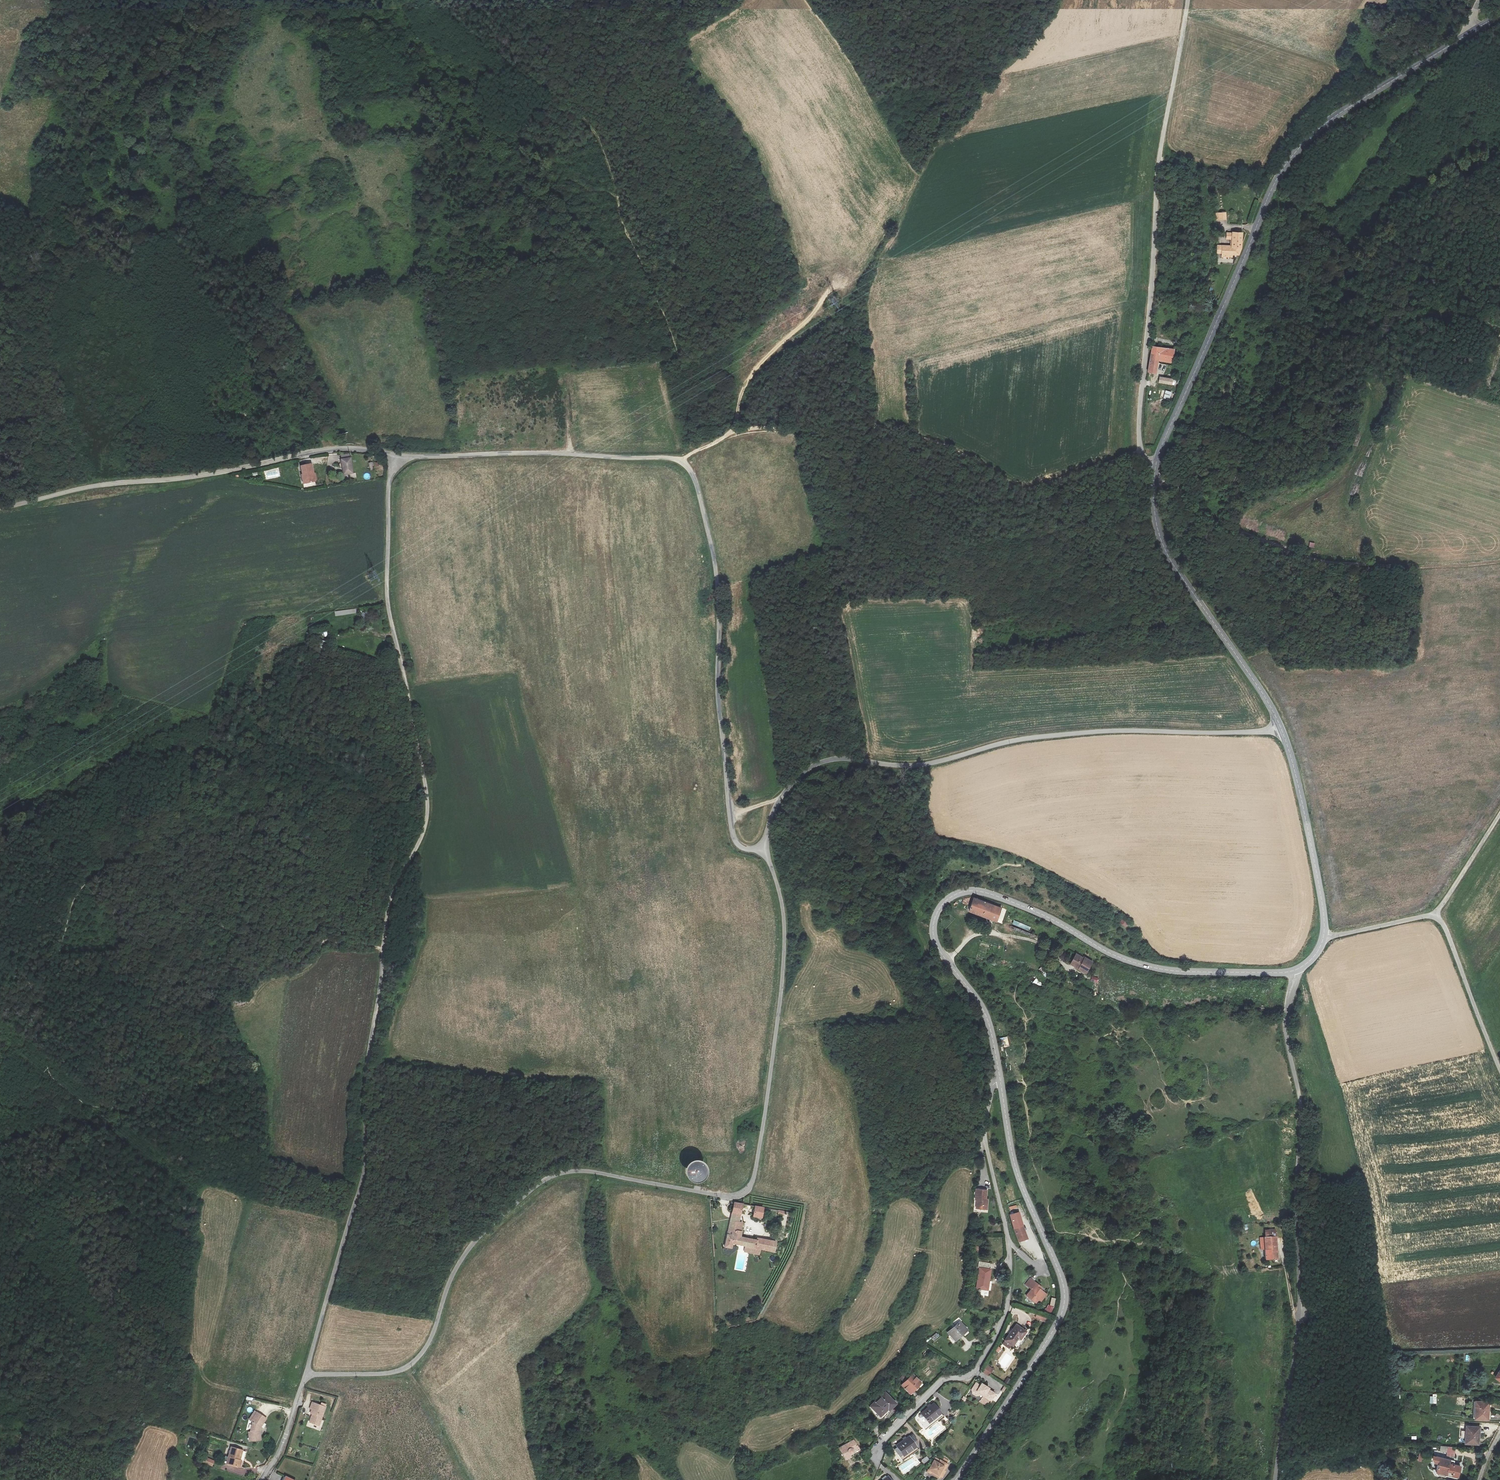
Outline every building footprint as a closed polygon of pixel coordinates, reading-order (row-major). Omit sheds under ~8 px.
[(1236,231),(1228,231),(1222,231),(1222,237),(1227,237),(1227,244),(1218,244),(1218,252),(1230,252),(1236,252),(1236,231)] [(1149,358),(1157,359),(1171,361),(1173,348),(1151,345),(1149,358)] [(1157,359),(1149,358),(1147,371),(1155,373),(1157,359)] [(1166,390),(1163,399),(1170,400),(1172,392),(1166,390)] [(350,457),(340,459),(343,474),(354,472),(350,457)] [(301,466),(302,474),(303,474),(305,483),(315,481),(311,464),(301,466)] [(279,469),(264,471),(265,479),(280,477),(279,469)] [(370,583),(378,579),(374,571),(367,576),(370,583)] [(1001,908),(974,898),(970,911),(997,921),(1001,908)] [(1014,920),(1013,924),(1029,931),(1030,927),(1014,920)] [(1084,959),(1077,955),(1072,963),(1079,967),(1078,970),(1086,974),(1093,962),(1084,957),(1084,959)] [(1042,966),(1038,969),(1045,977),(1049,974),(1042,966)] [(1039,988),(1043,984),(1033,975),(1029,980),(1039,988)] [(1003,1048),(1009,1046),(1007,1037),(1000,1038),(1003,1048)] [(688,1177),(690,1180),(693,1182),(696,1183),(700,1182),(703,1181),(706,1179),(708,1176),(709,1172),(708,1168),(706,1164),(702,1162),(698,1161),(694,1161),(691,1163),(688,1166),(687,1169),(687,1173),(688,1177)] [(980,1189),(976,1189),(975,1199),(977,1199),(977,1208),(986,1208),(987,1200),(985,1200),(986,1189),(980,1189)] [(746,1247),(761,1251),(775,1254),(777,1244),(759,1240),(758,1241),(742,1237),(745,1224),(740,1222),(744,1204),(735,1202),(725,1246),(733,1248),(734,1244),(746,1247)] [(769,1214),(770,1210),(756,1206),(754,1217),(762,1219),(764,1213),(769,1214)] [(1018,1212),(1011,1215),(1019,1242),(1027,1239),(1018,1212)] [(1266,1237),(1260,1238),(1261,1249),(1265,1248),(1266,1260),(1275,1259),(1275,1262),(1279,1261),(1279,1259),(1278,1259),(1276,1229),(1265,1230),(1266,1237)] [(761,1251),(746,1247),(745,1253),(760,1256),(761,1251)] [(991,1262),(978,1260),(976,1266),(979,1267),(976,1287),(989,1289),(992,1268),(990,1268),(991,1262)] [(1040,1285),(1031,1278),(1026,1285),(1031,1289),(1026,1296),(1035,1303),(1038,1299),(1041,1301),(1047,1294),(1038,1287),(1040,1285)] [(967,1330),(961,1322),(949,1332),(955,1340),(967,1330)] [(1026,1332),(1017,1325),(1004,1342),(1012,1347),(1018,1339),(1019,1341),(1026,1332)] [(937,1333),(931,1337),(934,1341),(940,1337),(937,1333)] [(983,1373),(988,1376),(992,1370),(988,1366),(983,1373)] [(923,1384),(914,1375),(902,1386),(911,1395),(923,1384)] [(979,1387),(976,1385),(972,1392),(973,1395),(976,1397),(980,1396),(980,1395),(991,1401),(995,1394),(988,1390),(989,1389),(981,1384),(980,1387),(979,1387)] [(896,1404),(886,1394),(872,1408),(880,1416),(887,1410),(889,1411),(896,1404)] [(326,1407),(312,1402),(310,1408),(312,1409),(311,1413),(314,1414),(313,1417),(312,1416),(310,1422),(319,1425),(326,1407)] [(920,1414),(930,1426),(943,1414),(933,1403),(920,1414)] [(1485,1403),(1476,1403),(1475,1419),(1489,1420),(1490,1406),(1484,1405),(1485,1403)] [(261,1426),(266,1418),(256,1412),(251,1421),(252,1421),(250,1432),(248,1432),(250,1441),(261,1440),(260,1431),(261,1426)] [(961,1415),(956,1412),(952,1418),(957,1421),(961,1415)] [(1480,1427),(1466,1426),(1466,1444),(1479,1445),(1480,1427)] [(917,1441),(913,1434),(896,1446),(897,1448),(895,1450),(903,1460),(919,1449),(915,1443),(917,1441)] [(859,1449),(855,1440),(839,1448),(846,1460),(863,1451),(862,1448),(859,1449)] [(960,1457),(966,1449),(962,1446),(957,1455),(960,1457)] [(242,1450),(232,1447),(229,1458),(224,1457),(222,1463),(240,1468),(242,1462),(239,1461),(242,1450)] [(1456,1450),(1447,1448),(1446,1457),(1454,1459),(1456,1450)] [(207,1458),(205,1463),(212,1466),(215,1462),(207,1458)] [(1455,1462),(1437,1459),(1436,1465),(1439,1465),(1438,1473),(1440,1476),(1443,1476),(1446,1474),(1449,1475),(1449,1478),(1460,1479),(1462,1467),(1454,1466),(1455,1462)] [(948,1464),(941,1460),(939,1464),(935,1461),(929,1470),(936,1474),(935,1477),(939,1479),(941,1477),(942,1478),(946,1472),(944,1471),(948,1464)]
